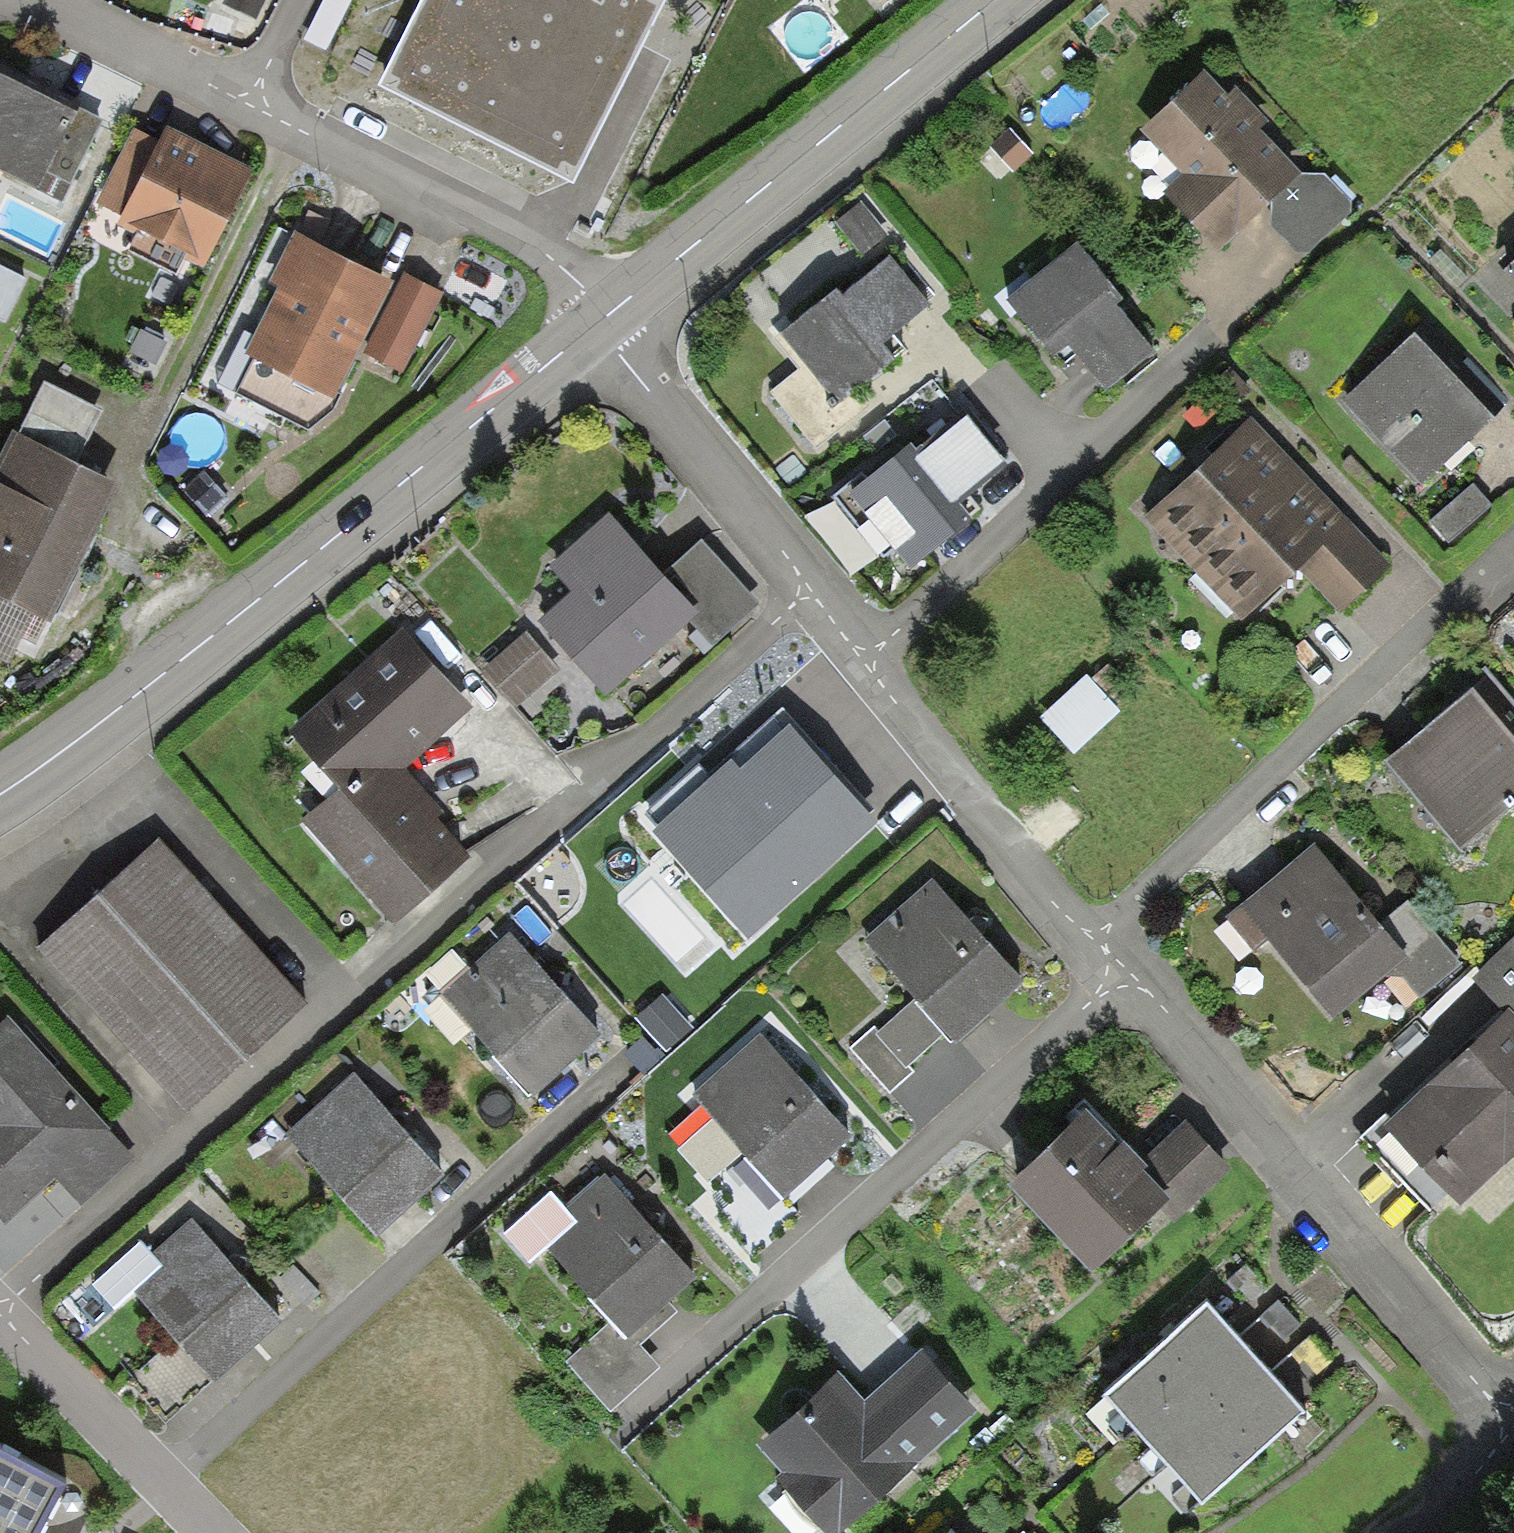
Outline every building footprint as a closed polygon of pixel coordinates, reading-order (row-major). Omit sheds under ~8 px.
[(375,79),(572,176),(659,0),(414,0),(375,79)] [(1206,73),(1143,134),(1179,174),(1163,189),(1220,252),(1269,208),(1269,226),(1296,254),(1307,255),(1349,214),(1351,199),(1326,176),(1301,174),(1260,132),(1269,123),(1237,89),(1229,97),(1206,73)] [(0,80),(0,174),(59,204),(100,123),(81,113),(78,119),(0,80)] [(158,147),(133,134),(97,204),(124,217),(119,226),(136,235),(128,251),(176,275),(184,259),(203,268),(251,172),(167,130),(158,147)] [(863,203),(838,223),(868,262),(894,242),(863,203)] [(391,287),(292,236),(268,282),(280,288),(245,356),(253,360),(234,395),(307,433),(330,415),(338,400),(333,398),(391,287)] [(1079,246),(1007,303),(1053,359),(1069,346),(1105,390),(1152,352),(1117,310),(1123,301),(1079,246)] [(840,291),(781,337),(835,408),(893,364),(877,344),(892,333),(928,304),(891,258),(844,296),(840,291)] [(1505,275),(1513,285),(1513,267),(1505,275)] [(6,326),(28,282),(0,268),(0,323),(6,326)] [(443,295),(405,275),(364,354),(402,373),(443,295)] [(169,343),(141,330),(130,355),(157,368),(169,343)] [(1413,335),(1340,402),(1419,488),(1496,421),(1413,335)] [(13,435),(0,460),(0,601),(51,626),(120,490),(75,468),(102,416),(45,387),(19,438),(13,435)] [(865,474),(838,495),(901,573),(970,518),(957,502),(1004,465),(966,418),(918,457),(912,449),(871,482),(865,474)] [(1250,425),(1146,523),(1243,626),(1300,572),(1340,614),(1387,570),(1250,425)] [(228,500),(205,473),(182,492),(205,519),(228,500)] [(1472,485),(1428,522),(1446,543),(1490,506),(1472,485)] [(536,624),(603,699),(689,623),(712,649),(759,608),(702,544),(659,582),(603,519),(547,569),(570,595),(536,624)] [(331,793),(299,821),(392,928),(470,860),(434,819),(439,815),(401,770),(472,708),(405,632),(283,738),(331,793)] [(560,671),(527,633),(483,670),(516,709),(560,671)] [(1086,676),(1040,718),(1073,754),(1119,713),(1113,707),(1132,690),(1109,665),(1090,682),(1086,676)] [(1387,765),(1458,852),(1513,806),(1513,748),(1484,711),(1472,696),(1387,765)] [(785,710),(651,828),(747,936),(881,819),(785,710)] [(160,838),(34,951),(183,1116),(309,1003),(204,888),(160,838)] [(1314,846),(1226,915),(1256,951),(1269,940),(1333,1018),(1387,974),(1404,977),(1419,996),(1457,966),(1408,904),(1379,927),(1314,846)] [(935,882),(864,941),(917,1004),(878,1036),(873,1030),(852,1048),(888,1091),(909,1073),(903,1066),(945,1031),(955,1043),(1022,986),(985,942),(935,882)] [(507,931),(439,993),(533,1097),(601,1034),(554,982),(507,931)] [(1365,1137),(1433,1210),(1449,1196),(1459,1207),(1513,1156),(1513,945),(1475,981),(1509,1016),(1392,1124),(1387,1117),(1365,1137)] [(6,1224),(59,1180),(76,1200),(125,1159),(8,1021),(0,1028),(0,1217),(6,1224)] [(761,1035),(693,1093),(718,1122),(682,1152),(709,1184),(742,1155),(784,1203),(854,1143),(804,1084),(761,1035)] [(349,1073),(280,1135),(375,1240),(444,1177),(397,1126),(349,1073)] [(1091,1116),(1010,1190),(1094,1280),(1160,1219),(1171,1230),(1234,1171),(1189,1123),(1140,1168),(1126,1154),(1091,1116)] [(575,1225),(545,1251),(608,1324),(568,1358),(613,1410),(659,1371),(637,1346),(675,1314),(667,1304),(695,1279),(647,1224),(604,1174),(563,1210),(575,1225)] [(233,1260),(194,1213),(150,1250),(166,1270),(135,1295),(210,1385),(285,1323),(233,1260)] [(1246,1266),(1227,1283),(1236,1293),(1240,1290),(1252,1303),(1267,1289),(1246,1266)] [(1205,1303),(1106,1393),(1202,1500),(1303,1411),(1272,1377),(1240,1341),(1230,1330),(1205,1303)] [(1280,1303),(1261,1320),(1270,1329),(1274,1326),(1286,1339),(1301,1325),(1280,1303)] [(1310,1339),(1291,1356),(1300,1366),(1304,1362),(1316,1376),(1331,1362),(1310,1339)] [(782,1475),(776,1481),(823,1532),(846,1532),(980,1413),(923,1350),(865,1402),(839,1374),(757,1447),(782,1475)] [(48,1484),(0,1458),(0,1532),(22,1532),(48,1484)]
